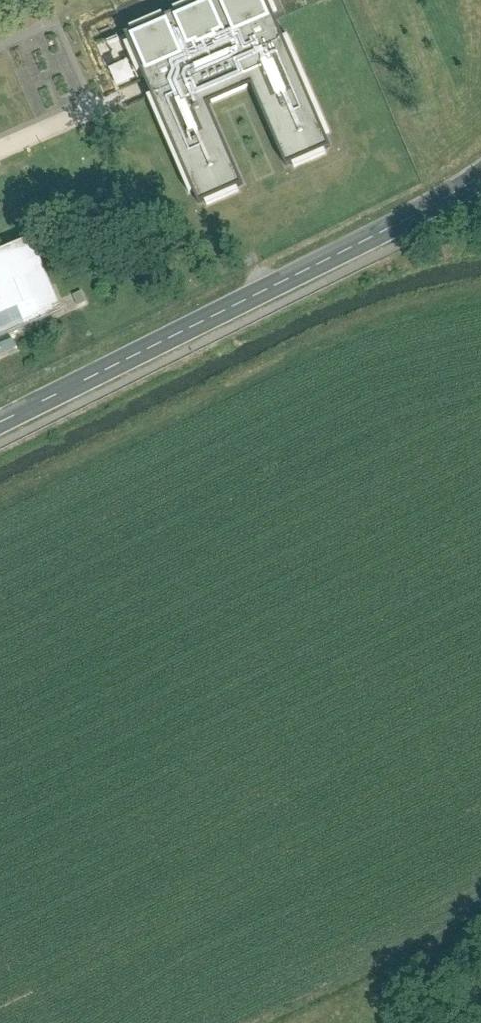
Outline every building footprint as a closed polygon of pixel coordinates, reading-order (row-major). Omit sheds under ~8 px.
[(337,145),(275,0),(172,0),(122,21),(200,203),(249,183),(213,96),(251,82),(288,165),(337,145)] [(68,314),(39,243),(0,258),(0,341),(68,314)]
